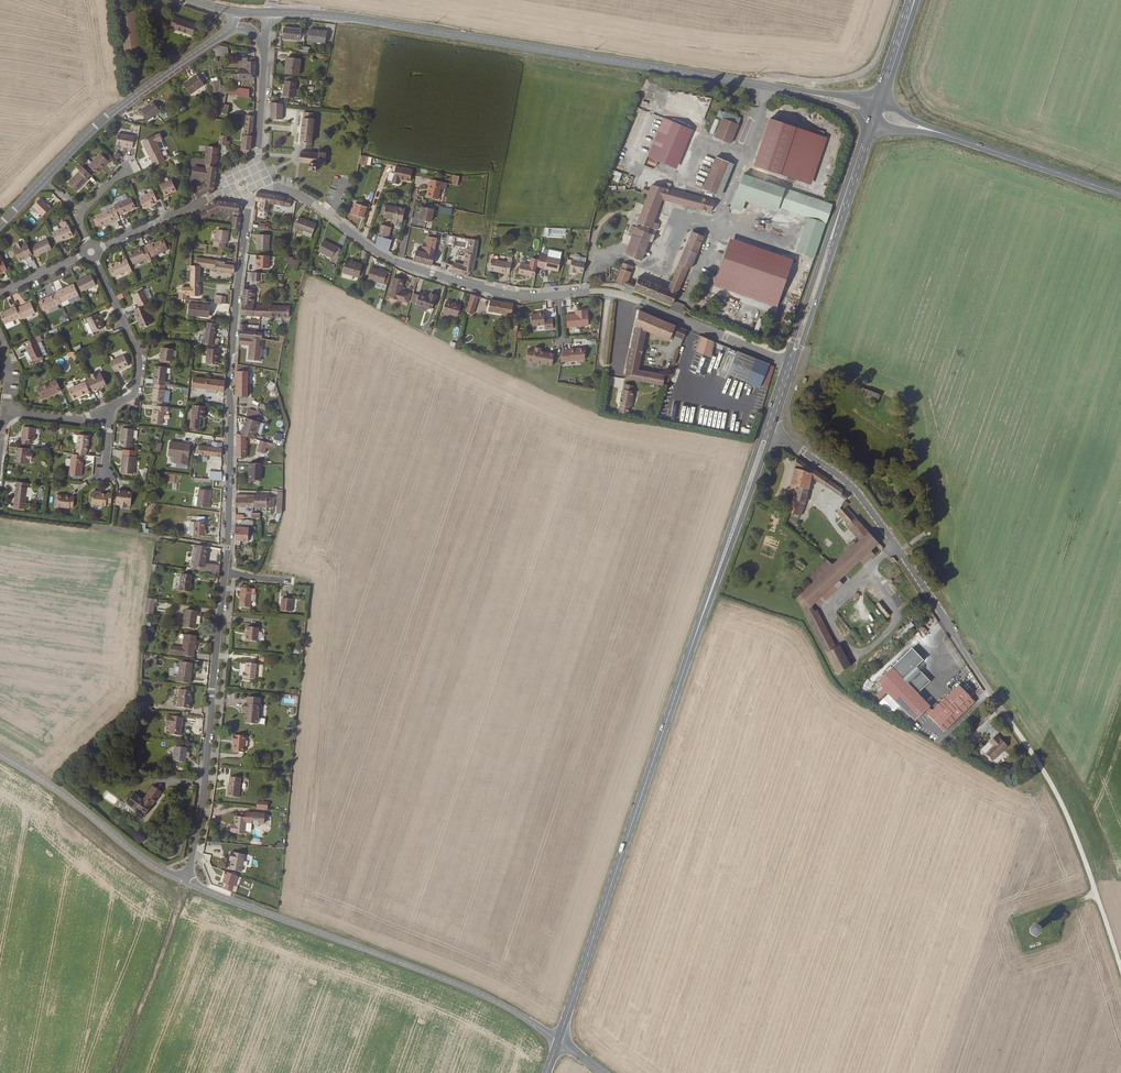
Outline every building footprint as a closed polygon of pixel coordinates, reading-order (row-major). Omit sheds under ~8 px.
[(119,15),(125,57),(145,54),(138,12),(119,15)] [(170,29),(192,37),(196,26),(174,18),(170,29)] [(288,27),(287,39),(300,41),(302,29),(288,27)] [(310,29),(308,40),(325,43),(327,32),(310,29)] [(221,46),(214,51),(215,57),(229,54),(229,48),(221,46)] [(288,54),(286,70),(297,71),(299,55),(288,54)] [(256,71),(256,59),(248,58),(248,61),(244,60),(243,69),(247,69),(247,71),(256,71)] [(256,81),(256,71),(247,71),(240,71),(239,76),(235,76),(234,79),(256,81)] [(198,74),(183,84),(190,94),(204,84),(198,74)] [(287,81),(285,96),(296,98),(299,83),(287,81)] [(219,90),(218,90),(215,111),(228,113),(231,93),(219,90)] [(239,96),(248,98),(250,99),(251,91),(239,90),(239,96)] [(239,96),(238,95),(238,100),(247,103),(248,98),(239,96)] [(154,101),(140,110),(146,120),(160,110),(154,101)] [(273,102),(272,119),(283,119),(283,103),(273,102)] [(737,124),(728,143),(732,144),(742,122),(719,112),(718,115),(721,117),(737,124)] [(312,149),(315,120),(315,114),(305,113),(302,148),(312,149)] [(242,138),(241,148),(252,150),(254,116),(247,115),(244,132),(236,131),(235,136),(242,138)] [(728,143),(737,124),(721,117),(712,136),(721,140),(728,143)] [(685,126),(661,118),(648,157),(672,165),(685,126)] [(753,164),(808,183),(825,136),(769,118),(753,164)] [(672,165),(675,166),(688,127),(685,126),(672,165)] [(119,134),(117,144),(129,146),(129,148),(133,149),(135,137),(119,134)] [(153,166),(165,162),(157,142),(163,140),(160,134),(142,141),(153,166)] [(220,134),(220,143),(228,146),(229,143),(226,142),(227,136),(220,134)] [(197,186),(198,189),(201,195),(207,192),(208,194),(213,192),(213,190),(214,189),(218,167),(216,166),(217,160),(218,160),(219,155),(217,155),(219,147),(208,145),(207,151),(206,150),(204,160),(206,160),(205,164),(208,165),(207,168),(202,167),(200,176),(206,177),(205,183),(197,186)] [(829,158),(837,160),(839,152),(832,149),(829,158)] [(101,153),(110,161),(112,159),(103,151),(101,153)] [(117,161),(122,156),(117,151),(112,156),(117,161)] [(329,155),(301,152),(301,163),(310,165),(309,172),(317,172),(318,166),(320,166),(320,168),(322,168),(322,167),(327,167),(329,155)] [(101,153),(90,165),(98,173),(110,161),(101,153)] [(367,165),(368,157),(360,155),(359,164),(367,165)] [(702,188),(715,193),(726,160),(713,155),(702,188)] [(647,158),(646,164),(656,167),(658,160),(647,158)] [(719,194),(721,195),(733,162),(726,160),(715,193),(719,194)] [(824,175),(832,177),(836,162),(828,160),(824,175)] [(92,175),(81,164),(78,167),(81,170),(68,182),(77,191),(89,179),(89,178),(92,175)] [(193,175),(200,176),(202,167),(194,165),(193,175)] [(399,186),(400,182),(401,180),(405,181),(411,183),(414,172),(397,168),(393,184),(399,186)] [(619,183),(622,173),(612,170),(609,180),(619,183)] [(808,217),(826,223),(832,204),(791,190),(774,184),(745,173),(742,172),(731,202),(743,205),(745,201),(747,195),(778,206),(808,217)] [(426,197),(442,201),(444,195),(441,194),(442,189),(446,190),(448,183),(431,179),(426,197)] [(173,180),(161,185),(166,196),(178,191),(173,180)] [(632,238),(626,255),(637,260),(639,261),(642,262),(650,242),(645,240),(648,233),(652,235),(653,234),(650,232),(652,229),(659,232),(662,224),(656,222),(660,204),(663,205),(665,199),(673,201),(710,211),(715,200),(671,189),(665,188),(652,184),(652,187),(650,191),(649,195),(641,216),(637,227),(634,234),(632,238)] [(149,193),(140,197),(145,208),(155,204),(155,203),(159,201),(154,190),(149,191),(149,193)] [(198,190),(185,195),(188,203),(201,198),(198,190)] [(257,193),(256,201),(286,207),(288,198),(287,197),(257,193)] [(747,195),(745,201),(776,211),(778,206),(747,195)] [(132,197),(115,205),(116,207),(120,215),(137,207),(132,197)] [(41,199),(34,206),(43,216),(52,207),(50,204),(48,205),(41,199)] [(200,212),(202,215),(204,220),(211,216),(210,214),(221,210),(237,212),(239,212),(240,203),(219,200),(217,201),(216,199),(211,201),(212,203),(207,206),(208,209),(200,212)] [(356,204),(353,216),(365,219),(367,208),(356,204)] [(386,216),(385,218),(394,220),(397,207),(389,205),(388,205),(385,205),(383,215),(386,216)] [(121,218),(120,215),(116,207),(96,215),(101,226),(121,218)] [(397,207),(394,220),(394,223),(398,224),(398,222),(403,222),(406,209),(397,207)] [(421,207),(419,220),(432,221),(433,208),(421,207)] [(233,215),(231,227),(240,228),(242,216),(240,216),(236,216),(233,215)] [(311,231),(313,221),(295,217),(293,227),(302,229),(311,231)] [(805,229),(822,234),(826,223),(808,217),(805,228),(805,229)] [(390,227),(383,225),(380,236),(387,239),(387,238),(390,227)] [(69,226),(53,233),(58,243),(62,241),(63,242),(74,237),(69,226)] [(214,240),(213,246),(224,247),(225,243),(227,242),(229,231),(217,229),(216,241),(214,240)] [(637,277),(633,288),(657,297),(674,304),(688,270),(689,270),(690,268),(691,269),(697,253),(703,236),(691,230),(688,238),(667,288),(637,277)] [(258,232),(256,248),(267,250),(270,234),(258,232)] [(648,233),(645,240),(650,242),(653,244),(656,237),(652,235),(648,233)] [(338,254),(340,246),(337,246),(339,239),(319,235),(317,246),(336,250),(336,253),(338,254)] [(387,239),(380,236),(378,245),(384,248),(387,239)] [(417,250),(415,260),(432,266),(436,249),(434,249),(437,239),(430,237),(427,246),(427,252),(421,251),(417,250)] [(387,239),(384,248),(390,251),(393,240),(390,238),(387,238),(387,239)] [(793,260),(730,238),(714,285),(776,307),(793,260)] [(152,258),(170,250),(165,239),(157,242),(156,242),(147,246),(147,248),(152,257),(152,258)] [(454,265),(450,271),(468,276),(474,272),(478,254),(481,241),(472,239),(471,250),(465,249),(464,253),(467,254),(465,264),(455,262),(454,265)] [(48,240),(32,247),(36,256),(52,249),(48,240)] [(398,241),(396,248),(406,251),(407,244),(398,241)] [(33,255),(29,244),(24,246),(22,242),(17,244),(18,249),(15,250),(19,261),(33,255)] [(134,252),(129,254),(134,264),(148,259),(152,257),(147,248),(143,249),(135,253),(134,252)] [(396,252),(395,255),(405,257),(406,251),(396,248),(396,252)] [(558,267),(560,257),(539,252),(537,264),(549,267),(549,266),(558,267)] [(575,258),(587,261),(588,257),(583,256),(581,253),(578,252),(575,254),(575,258)] [(256,255),(256,269),(270,269),(270,255),(256,255)] [(199,269),(201,270),(202,270),(203,268),(216,269),(216,270),(234,273),(235,266),(225,265),(225,263),(220,262),(217,262),(217,260),(197,257),(196,265),(196,266),(199,267),(199,269)] [(286,266),(297,268),(299,261),(292,260),(292,257),(287,257),(286,266)] [(509,273),(511,264),(512,258),(508,257),(507,263),(491,259),(489,269),(499,271),(499,272),(505,273),(505,272),(509,273)] [(578,270),(585,271),(587,261),(575,258),(573,258),(571,270),(577,271),(578,270)] [(133,269),(128,259),(116,265),(115,264),(110,266),(115,277),(133,269)] [(342,261),(340,274),(356,277),(359,264),(342,261)] [(621,269),(616,281),(627,286),(632,273),(631,272),(633,267),(623,262),(622,265),(619,264),(617,268),(621,269)] [(518,273),(534,276),(536,266),(520,263),(518,273)] [(191,281),(200,281),(201,270),(199,269),(199,267),(196,266),(196,265),(191,264),(191,281)] [(375,285),(384,287),(388,271),(369,266),(366,278),(376,281),(375,285)] [(260,272),(252,271),(252,279),(260,280),(260,272)] [(92,275),(78,281),(84,294),(88,292),(88,290),(97,286),(92,275)] [(391,277),(387,296),(406,301),(408,291),(399,289),(402,279),(391,277)] [(190,286),(190,293),(199,294),(200,281),(191,281),(190,286)] [(62,303),(65,301),(80,295),(75,284),(61,290),(57,292),(58,293),(62,303)] [(187,293),(190,293),(190,286),(181,285),(181,291),(187,291),(187,293)] [(145,290),(149,299),(154,297),(150,288),(145,290)] [(242,296),(240,314),(244,314),(246,314),(247,303),(253,303),(255,290),(243,288),(242,296)] [(141,307),(146,304),(151,302),(149,299),(145,290),(134,294),(138,304),(139,303),(141,307)] [(119,295),(120,299),(130,295),(128,291),(119,295)] [(179,291),(179,298),(188,299),(189,296),(187,295),(187,293),(187,291),(181,291),(179,291)] [(412,291),(410,300),(432,306),(435,292),(429,291),(428,295),(412,291)] [(62,303),(58,293),(41,301),(45,310),(63,303),(62,303)] [(478,297),(471,295),(468,305),(475,307),(478,297)] [(210,302),(201,300),(200,304),(189,303),(188,315),(196,316),(196,314),(208,315),(210,302)] [(31,301),(17,307),(21,316),(22,318),(36,312),(31,301)] [(445,301),(442,312),(456,316),(460,306),(445,301)] [(489,312),(511,315),(512,304),(501,303),(490,301),(489,312)] [(247,303),(246,314),(259,315),(262,315),(262,305),(253,303),(247,303)] [(141,307),(136,309),(138,314),(137,315),(143,327),(154,323),(146,304),(141,307)] [(17,307),(16,305),(1,312),(5,323),(21,316),(17,307)] [(272,306),(262,305),(262,315),(288,317),(288,305),(272,306)] [(475,307),(468,305),(465,312),(472,315),(473,314),(475,307)] [(589,325),(588,309),(577,310),(577,313),(576,313),(566,314),(567,327),(589,325)] [(672,322),(640,310),(634,337),(630,356),(626,370),(639,372),(648,330),(672,340),(674,334),(684,338),(688,329),(672,322)] [(544,319),(544,312),(537,312),(538,313),(531,314),(532,325),(544,324),(545,329),(553,328),(553,318),(544,319)] [(95,315),(84,320),(90,334),(101,329),(95,315)] [(754,331),(760,335),(766,321),(760,318),(754,331)] [(514,332),(517,332),(518,321),(511,321),(510,328),(512,328),(512,331),(514,331),(514,332)] [(216,323),(207,322),(203,345),(217,346),(218,339),(214,339),(216,323)] [(239,323),(237,336),(261,338),(262,339),(262,333),(258,332),(243,330),(244,324),(239,323)] [(704,335),(700,351),(713,356),(715,340),(704,335)] [(260,358),(261,338),(237,336),(237,343),(247,344),(247,358),(260,358)] [(35,343),(25,348),(31,361),(41,356),(35,343)] [(527,349),(526,363),(553,365),(554,353),(541,352),(542,348),(535,347),(535,350),(527,349)] [(169,361),(171,362),(172,349),(161,348),(160,352),(160,356),(159,356),(159,360),(169,361)] [(204,363),(216,364),(218,349),(206,348),(204,363)] [(586,360),(585,348),(578,348),(578,349),(577,349),(576,349),(570,349),(571,361),(586,360)] [(763,384),(771,362),(739,349),(735,359),(730,372),(763,384)] [(124,356),(109,362),(114,373),(128,366),(124,356)] [(153,381),(153,384),(154,384),(164,385),(166,368),(154,367),(152,381),(153,381)] [(241,369),(236,369),(236,396),(247,395),(247,383),(247,370),(246,370),(241,369)] [(639,372),(626,370),(625,379),(662,386),(663,386),(665,376),(639,372)] [(92,379),(87,381),(92,392),(106,386),(102,375),(97,377),(95,373),(90,375),(92,379)] [(225,380),(190,375),(189,388),(202,388),(224,391),(225,380)] [(40,390),(37,391),(38,395),(42,394),(44,397),(49,395),(48,394),(59,389),(55,379),(39,386),(40,390)] [(272,390),(276,385),(270,381),(266,387),(272,390)] [(85,382),(67,390),(71,400),(89,392),(85,382)] [(164,385),(154,384),(153,389),(152,389),(151,401),(161,403),(162,403),(164,386),(164,385)] [(858,391),(864,394),(867,387),(862,384),(858,391)] [(867,387),(864,394),(878,400),(881,393),(867,387)] [(633,392),(624,390),(623,390),(619,405),(621,405),(619,413),(627,415),(629,407),(631,407),(633,401),(632,400),(634,392),(633,392)] [(193,403),(190,426),(198,427),(199,417),(202,417),(204,404),(193,403)] [(167,407),(155,405),(154,410),(153,410),(151,423),(161,425),(163,412),(166,412),(167,407)] [(245,416),(255,419),(258,411),(248,408),(245,416)] [(240,432),(245,434),(249,435),(255,437),(257,431),(260,421),(255,419),(245,416),(240,432)] [(260,421),(257,431),(262,433),(266,423),(260,421)] [(22,428),(20,445),(28,446),(29,442),(33,443),(35,430),(22,428)] [(120,429),(118,447),(130,448),(132,431),(120,429)] [(235,431),(235,453),(245,456),(245,434),(240,432),(235,431)] [(276,432),(273,444),(280,445),(283,434),(276,432)] [(75,456),(82,457),(84,457),(84,454),(86,454),(89,439),(78,438),(75,456)] [(265,448),(266,440),(259,438),(257,448),(254,448),(254,458),(267,459),(268,449),(265,448)] [(186,464),(188,443),(183,443),(183,444),(180,444),(180,443),(167,442),(166,456),(173,456),(173,463),(186,464)] [(221,455),(221,446),(200,443),(198,451),(221,455)] [(28,450),(16,449),(14,463),(25,465),(26,461),(30,461),(31,456),(27,455),(28,450)] [(843,487),(797,454),(789,489),(796,494),(807,496),(812,475),(840,495),(842,490),(843,487)] [(75,456),(71,456),(68,477),(79,479),(82,464),(81,463),(82,457),(75,456)] [(119,473),(119,474),(132,476),(134,464),(121,462),(120,467),(121,467),(120,473),(119,473)] [(249,462),(248,478),(253,478),(260,478),(260,462),(249,462)] [(27,485),(16,483),(13,503),(24,505),(25,499),(26,490),(27,485)] [(197,490),(195,506),(208,508),(209,504),(207,503),(209,492),(197,490)] [(104,503),(109,504),(110,494),(105,493),(105,495),(98,494),(96,493),(94,492),(92,492),(90,493),(89,504),(104,506),(104,503)] [(115,493),(114,505),(119,506),(119,509),(123,510),(124,506),(129,507),(131,494),(115,493)] [(236,493),(236,497),(253,497),(253,505),(272,505),(272,495),(266,495),(266,493),(236,493)] [(57,497),(55,510),(67,512),(68,510),(71,510),(73,500),(57,497)] [(236,497),(234,497),(235,504),(253,505),(253,497),(236,497)] [(851,527),(860,537),(869,529),(846,503),(848,499),(846,497),(840,512),(851,525),(851,527)] [(149,532),(149,529),(145,529),(146,523),(141,522),(141,532),(149,532)] [(192,522),(192,535),(203,536),(204,530),(202,530),(203,523),(192,522)] [(234,525),(234,539),(248,539),(248,525),(234,525)] [(879,540),(860,557),(864,561),(882,545),(879,540)] [(204,546),(194,544),(191,568),(202,569),(203,564),(204,546)] [(833,562),(827,557),(808,575),(814,580),(831,564),(833,562)] [(801,558),(798,561),(805,568),(808,565),(801,558)] [(833,562),(831,564),(841,575),(847,569),(837,558),(833,562)] [(814,580),(798,595),(805,610),(827,652),(838,646),(818,605),(845,579),(841,575),(831,564),(814,580)] [(181,574),(179,591),(189,592),(191,575),(181,574)] [(241,585),(238,605),(249,606),(251,587),(241,585)] [(281,597),(280,610),(290,611),(291,598),(281,597)] [(155,616),(157,601),(147,599),(145,614),(155,616)] [(185,610),(183,629),(194,630),(196,611),(185,610)] [(923,623),(929,629),(938,620),(933,614),(923,623)] [(902,637),(914,625),(911,622),(899,634),(902,637)] [(246,625),(244,639),(255,640),(257,626),(246,625)] [(921,638),(928,631),(924,627),(921,630),(920,629),(916,634),(921,638)] [(183,637),(181,654),(193,656),(195,638),(183,637)] [(838,646),(827,652),(837,672),(851,664),(841,645),(838,646)] [(242,671),(241,677),(254,678),(256,662),(246,661),(244,671),(242,671)] [(179,663),(177,678),(176,678),(176,684),(189,685),(191,672),(191,671),(192,664),(179,663)] [(895,666),(879,681),(917,721),(933,706),(895,666)] [(941,706),(931,714),(947,732),(978,703),(962,685),(941,706)] [(176,690),(174,708),(187,710),(187,704),(186,704),(188,692),(176,690)] [(280,705),(297,706),(298,694),(281,694),(280,705)] [(244,702),(243,708),(245,708),(245,711),(244,721),(257,723),(260,697),(247,695),(246,702),(244,702)] [(989,710),(982,717),(986,722),(993,716),(989,710)] [(164,716),(163,726),(168,726),(167,735),(179,736),(180,725),(178,725),(179,718),(164,716)] [(986,722),(982,717),(976,721),(980,726),(986,722)] [(995,747),(987,753),(994,761),(1010,746),(1000,734),(992,742),(995,747)] [(232,739),(231,744),(232,744),(232,747),(231,755),(243,756),(245,740),(232,739)] [(983,749),(987,753),(995,747),(992,742),(983,749)] [(172,747),(171,761),(182,762),(183,748),(172,747)] [(227,781),(226,795),(238,796),(240,776),(229,775),(228,781),(227,781)] [(132,794),(125,804),(143,817),(160,792),(152,787),(142,801),(132,794)] [(118,800),(116,805),(123,808),(125,803),(118,800)] [(233,825),(230,824),(229,830),(243,832),(245,816),(235,815),(234,822),(233,825)] [(231,850),(230,855),(232,856),(231,859),(230,867),(241,870),(244,853),(231,850)]
